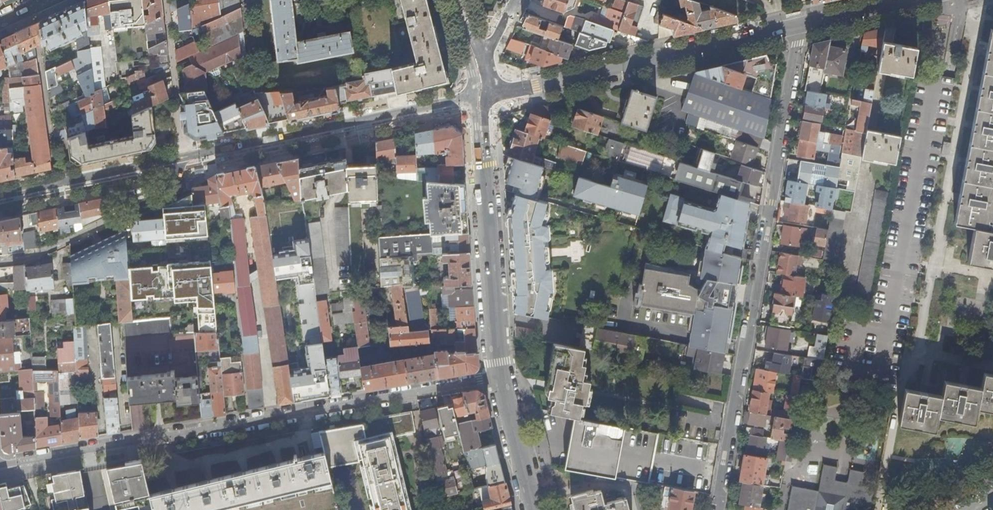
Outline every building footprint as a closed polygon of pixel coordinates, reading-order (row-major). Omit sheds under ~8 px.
[(84,1),(89,36),(101,34),(98,15),(104,14),(105,20),(108,20),(109,23),(108,24),(110,48),(116,47),(110,0),(87,0),(84,1)] [(116,47),(117,62),(150,58),(149,54),(148,49),(148,41),(146,23),(145,14),(144,8),(143,0),(110,0),(116,47)] [(144,8),(149,7),(150,13),(145,14),(146,23),(164,15),(162,0),(143,0),(144,8)] [(170,2),(171,11),(178,8),(182,6),(180,0),(178,0),(170,2)] [(190,2),(189,3),(193,29),(202,25),(222,16),(220,5),(220,0),(190,0),(190,2)] [(278,60),(297,58),(298,62),(353,52),(350,32),(329,36),(328,27),(314,30),(316,38),(296,42),(292,3),(300,2),(300,0),(271,0),(278,60)] [(397,91),(397,93),(425,86),(448,80),(430,11),(427,0),(402,0),(418,62),(392,68),(397,91)] [(544,6),(565,13),(575,9),(578,0),(546,0),(544,6)] [(613,10),(616,2),(610,0),(607,7),(613,10)] [(629,1),(625,0),(617,0),(616,2),(613,10),(624,14),(629,1)] [(704,28),(719,25),(737,21),(736,15),(709,6),(710,8),(700,10),(699,2),(694,0),(679,0),(681,6),(685,5),(688,16),(686,21),(686,22),(704,28)] [(58,13),(39,22),(42,42),(43,45),(48,43),(51,48),(76,37),(78,51),(82,50),(84,60),(74,64),(78,74),(92,68),(90,47),(89,36),(84,1),(58,13)] [(241,8),(240,1),(220,5),(222,16),(241,8)] [(618,31),(632,36),(634,36),(645,7),(633,3),(629,1),(624,14),(618,31)] [(178,8),(181,30),(182,35),(193,34),(193,29),(189,3),(182,6),(178,8)] [(618,31),(624,14),(613,10),(607,7),(605,6),(598,24),(607,27),(610,28),(618,31)] [(241,8),(222,16),(202,25),(205,31),(211,46),(235,35),(231,20),(242,16),(241,8)] [(671,28),(672,36),(684,33),(704,28),(686,22),(686,21),(658,12),(654,22),(660,24),(671,28)] [(563,26),(529,14),(526,20),(523,28),(545,36),(552,38),(558,40),(563,26)] [(165,22),(164,15),(146,23),(148,41),(156,39),(155,33),(166,31),(165,22)] [(231,20),(235,35),(238,34),(244,31),(242,16),(231,20)] [(581,33),(585,20),(572,16),(568,18),(565,27),(580,32),(581,33)] [(575,46),(577,46),(588,50),(604,46),(606,42),(602,41),(607,27),(598,24),(585,20),(581,33),(580,32),(575,46)] [(0,40),(9,65),(17,62),(14,54),(25,49),(26,52),(28,61),(24,62),(23,56),(22,56),(22,58),(23,59),(25,68),(38,64),(35,45),(38,44),(42,42),(39,22),(35,24),(17,32),(0,40)] [(660,24),(659,39),(672,36),(671,28),(660,24)] [(202,25),(193,29),(195,35),(205,31),(202,25)] [(883,41),(885,28),(878,30),(865,33),(861,51),(866,52),(868,45),(878,47),(876,56),(872,55),(865,90),(863,101),(871,103),(878,70),(883,41)] [(991,29),(986,53),(979,90),(972,125),(966,160),(959,198),(954,223),(974,226),(968,261),(986,265),(992,266),(992,230),(989,229),(986,229),(990,207),(992,208),(992,200),(992,194),(992,29),(991,29)] [(235,35),(211,46),(200,51),(189,56),(192,64),(184,68),(187,90),(188,91),(190,92),(181,93),(186,104),(183,104),(185,125),(200,119),(215,112),(213,109),(211,108),(210,108),(205,97),(204,90),(207,90),(205,72),(241,55),(238,34),(235,35)] [(547,51),(552,38),(545,36),(540,49),(547,51)] [(547,51),(556,55),(568,58),(573,45),(558,40),(552,38),(547,51)] [(1,74),(3,71),(2,68),(9,65),(0,40),(0,74),(1,74)] [(148,49),(149,54),(158,52),(159,54),(169,53),(167,40),(148,49)] [(525,44),(512,40),(508,48),(522,52),(525,44)] [(829,46),(830,41),(821,43),(814,44),(811,62),(805,90),(809,91),(820,93),(824,71),(829,46)] [(913,76),(918,48),(883,41),(878,70),(890,73),(890,72),(913,76)] [(177,42),(175,43),(176,50),(176,54),(183,51),(184,52),(186,51),(185,44),(177,45),(177,42)] [(183,51),(176,54),(177,61),(189,56),(200,51),(197,46),(186,51),(184,52),(183,51)] [(847,50),(829,46),(824,71),(842,75),(842,73),(844,72),(845,66),(844,64),(847,50)] [(92,68),(95,91),(101,89),(98,63),(96,47),(90,47),(92,68)] [(531,61),(543,66),(554,63),(556,55),(547,51),(540,49),(535,48),(531,61)] [(170,68),(169,53),(159,54),(160,67),(153,69),(155,75),(158,73),(170,68)] [(759,57),(720,66),(741,73),(744,74),(757,79),(774,84),(777,64),(770,62),(768,55),(764,56),(762,56),(759,57)] [(72,60),(46,71),(47,77),(48,88),(61,83),(64,81),(61,74),(69,70),(72,77),(78,74),(74,64),(72,60)] [(707,69),(696,72),(697,73),(736,86),(741,73),(720,66),(707,69)] [(342,85),(336,86),(339,102),(397,91),(392,68),(392,67),(364,73),(364,74),(362,75),(363,79),(347,82),(348,85),(343,86),(342,85)] [(85,98),(92,95),(95,93),(95,91),(92,68),(78,74),(72,77),(74,81),(79,78),(86,94),(84,95),(85,98)] [(140,89),(149,86),(161,81),(158,73),(155,75),(146,79),(137,81),(140,89)] [(697,73),(687,98),(684,107),(682,111),(689,114),(691,114),(700,117),(764,139),(769,111),(772,99),(753,92),(752,92),(739,88),(736,86),(697,73)] [(41,84),(39,74),(23,76),(24,86),(41,84)] [(13,129),(11,106),(10,87),(10,77),(10,76),(3,77),(4,102),(5,102),(6,117),(0,117),(0,130),(13,129)] [(23,76),(10,77),(10,87),(24,86),(23,76)] [(772,99),(774,84),(757,79),(753,92),(772,99)] [(151,100),(152,105),(169,97),(163,80),(161,81),(149,86),(150,89),(144,91),(146,96),(149,95),(151,100)] [(261,80),(250,81),(255,90),(256,93),(262,93),(261,80)] [(48,88),(50,98),(64,89),(61,83),(48,88)] [(52,169),(41,84),(24,86),(10,87),(11,106),(27,105),(34,162),(31,160),(27,161),(26,156),(23,156),(14,158),(14,162),(14,168),(16,176),(36,172),(52,169)] [(103,104),(111,101),(108,89),(114,88),(113,84),(101,89),(95,91),(95,93),(92,95),(93,106),(103,104)] [(753,88),(741,84),(739,88),(752,92),(753,88)] [(781,87),(774,84),(772,99),(778,101),(781,87)] [(280,90),(284,103),(289,119),(311,115),(340,109),(339,102),(336,86),(319,88),(320,91),(328,91),(328,95),(320,97),(319,98),(316,99),(314,94),(298,97),(299,101),(295,102),(293,89),(280,90)] [(636,91),(632,89),(621,122),(647,131),(657,98),(638,91),(636,91)] [(272,91),(273,91),(277,105),(284,103),(280,90),(272,91)] [(805,98),(804,104),(829,109),(830,105),(824,104),(825,98),(827,98),(827,94),(820,93),(809,91),(807,98),(805,98)] [(84,113),(94,109),(93,106),(92,95),(85,98),(71,104),(73,110),(79,107),(81,106),(84,113)] [(131,105),(135,113),(152,105),(151,100),(147,101),(146,99),(131,105)] [(772,99),(769,111),(776,114),(778,101),(772,99)] [(862,156),(867,129),(871,103),(863,101),(858,100),(852,99),(852,103),(860,105),(856,130),(847,129),(842,152),(862,156)] [(96,127),(106,126),(104,109),(116,106),(114,100),(111,101),(103,104),(93,106),(94,109),(96,127)] [(246,124),(247,128),(269,123),(259,100),(238,109),(242,116),(246,124)] [(52,114),(68,106),(67,102),(58,106),(51,108),(52,114)] [(236,103),(215,112),(221,126),(239,117),(242,116),(238,109),(236,103)] [(829,109),(804,104),(803,110),(805,111),(804,118),(827,123),(830,109),(829,109)] [(152,105),(135,113),(132,114),(135,135),(114,139),(114,138),(110,138),(111,140),(89,145),(86,131),(68,137),(71,155),(73,157),(81,163),(115,156),(150,148),(156,137),(152,105)] [(542,106),(523,111),(532,113),(550,119),(553,121),(556,111),(542,106)] [(603,116),(579,108),(573,127),(597,135),(603,116)] [(68,137),(86,131),(96,127),(94,109),(84,113),(82,114),(84,121),(65,128),(66,129),(55,133),(55,137),(56,142),(68,137)] [(221,126),(215,112),(200,119),(207,136),(224,133),(221,126)] [(550,119),(532,113),(525,132),(539,136),(543,138),(545,135),(549,137),(554,123),(549,122),(550,119)] [(688,124),(697,128),(700,117),(691,114),(688,124)] [(737,141),(758,147),(770,151),(771,141),(764,139),(700,117),(697,128),(737,141)] [(207,136),(200,119),(185,125),(186,132),(196,139),(207,136)] [(817,141),(817,142),(825,143),(841,146),(845,126),(835,124),(833,134),(818,131),(820,124),(803,121),(801,138),(817,141)] [(447,128),(433,131),(434,153),(436,153),(448,152),(448,156),(445,156),(445,165),(451,165),(464,165),(461,135),(451,127),(447,128)] [(13,129),(0,130),(0,147),(7,147),(14,147),(13,129)] [(509,156),(514,158),(531,163),(539,136),(525,132),(516,129),(509,156)] [(862,156),(861,159),(873,161),(873,160),(895,164),(901,135),(867,129),(862,156)] [(416,168),(416,172),(417,180),(428,182),(438,183),(436,164),(436,153),(434,153),(433,131),(425,132),(414,134),(415,154),(432,153),(433,156),(430,156),(431,168),(416,168)] [(543,138),(539,136),(531,163),(535,164),(537,155),(543,138)] [(386,140),(375,143),(376,161),(396,158),(396,156),(395,138),(386,140)] [(620,157),(623,142),(608,139),(605,154),(620,157)] [(815,149),(816,142),(801,139),(799,146),(798,155),(814,158),(815,149)] [(731,158),(752,165),(758,147),(737,141),(731,158)] [(825,143),(817,142),(816,142),(815,149),(824,151),(825,143)] [(951,143),(944,142),(942,153),(949,155),(951,143)] [(827,165),(840,167),(841,159),(839,159),(841,146),(825,143),(824,151),(829,152),(827,165)] [(582,165),(587,151),(562,144),(557,157),(582,165)] [(699,154),(700,151),(684,145),(681,152),(691,155),(688,162),(695,165),(699,154)] [(16,176),(14,168),(12,168),(11,163),(14,162),(14,158),(14,152),(8,152),(7,147),(0,147),(0,179),(16,176)] [(293,159),(276,163),(285,181),(294,201),(302,201),(302,200),(303,200),(303,198),(315,196),(316,199),(328,197),(327,193),(347,189),(346,165),(345,149),(326,153),(293,159)] [(838,188),(855,191),(861,159),(862,156),(842,152),(841,159),(840,167),(836,188),(838,188)] [(396,156),(396,158),(396,173),(416,172),(416,168),(415,155),(396,156)] [(535,164),(544,166),(547,167),(549,159),(537,155),(535,164)] [(511,165),(507,183),(519,186),(526,188),(525,191),(536,194),(537,191),(542,193),(547,175),(542,174),(544,166),(535,164),(531,163),(514,158),(511,165)] [(701,168),(723,175),(726,163),(722,162),(720,166),(704,160),(701,168)] [(827,166),(801,161),(797,182),(804,183),(817,185),(834,188),(836,188),(840,167),(827,165),(827,166)] [(267,165),(255,167),(260,186),(285,181),(276,163),(267,165)] [(376,164),(346,165),(347,189),(348,208),(351,264),(352,279),(365,278),(362,210),(361,201),(377,201),(376,164)] [(436,164),(438,183),(453,184),(451,165),(445,165),(436,164)] [(676,170),(673,178),(722,194),(737,198),(738,197),(737,197),(741,182),(742,182),(743,181),(737,180),(723,175),(701,168),(690,164),(687,173),(676,170)] [(737,180),(743,181),(757,186),(762,171),(742,165),(737,180)] [(216,175),(220,202),(220,206),(228,204),(230,222),(234,261),(249,410),(264,407),(259,352),(257,335),(250,288),(242,219),(236,220),(235,215),(231,196),(232,194),(234,193),(236,194),(252,191),(257,216),(250,217),(279,405),(294,402),(289,374),(275,279),(272,255),(271,253),(271,249),(264,201),(260,186),(255,167),(234,171),(216,175)] [(416,172),(396,173),(396,178),(417,180),(416,172)] [(191,189),(191,190),(192,194),(193,205),(205,203),(220,202),(216,175),(208,180),(209,186),(192,189),(191,189)] [(580,177),(574,195),(601,203),(602,199),(606,200),(605,201),(604,204),(641,215),(648,185),(613,175),(611,186),(580,177)] [(797,182),(788,180),(787,190),(785,201),(792,202),(801,204),(804,183),(797,182)] [(430,222),(431,234),(468,232),(465,185),(453,184),(438,183),(428,182),(429,197),(423,197),(425,222),(430,222)] [(813,206),(820,207),(830,209),(832,198),(834,188),(817,185),(816,191),(823,192),(821,203),(814,202),(813,206)] [(519,186),(517,193),(540,200),(542,193),(537,191),(536,194),(525,191),(526,188),(519,186)] [(890,192),(876,190),(856,300),(869,303),(890,192)] [(517,296),(515,312),(548,319),(553,292),(548,226),(543,224),(549,203),(540,200),(517,193),(515,201),(519,202),(517,209),(514,209),(512,216),(517,296)] [(192,194),(176,201),(179,237),(208,235),(205,203),(193,205),(192,194)] [(737,198),(722,194),(718,209),(716,210),(687,201),(687,199),(682,197),(682,196),(673,194),(665,221),(674,223),(680,225),(681,222),(713,231),(708,248),(721,252),(723,243),(735,246),(743,249),(750,202),(737,198)] [(92,201),(79,204),(82,226),(110,213),(103,199),(92,201)] [(361,201),(362,210),(378,209),(378,208),(378,205),(377,201),(361,201)] [(801,204),(792,202),(791,209),(785,208),(785,212),(784,215),(790,216),(789,220),(805,223),(808,205),(801,204)] [(64,207),(56,209),(59,226),(74,224),(75,231),(82,228),(82,226),(79,204),(74,205),(75,210),(65,212),(64,207)] [(228,204),(220,206),(222,223),(230,222),(228,204)] [(174,238),(171,207),(162,207),(163,219),(132,221),(134,241),(151,239),(152,250),(165,249),(164,238),(174,238)] [(351,264),(348,208),(335,209),(338,265),(351,264)] [(47,211),(31,214),(33,226),(39,225),(40,232),(59,228),(59,226),(56,209),(47,211)] [(845,212),(832,210),(823,259),(837,261),(845,212)] [(19,216),(1,220),(0,220),(0,255),(23,253),(21,233),(19,216)] [(319,223),(306,225),(308,239),(315,295),(329,293),(319,223)] [(804,246),(807,229),(784,226),(782,243),(797,245),(796,247),(800,248),(801,246),(804,246)] [(818,245),(825,246),(827,230),(817,229),(814,244),(815,244),(814,246),(818,247),(818,245)] [(125,230),(70,255),(71,263),(72,282),(87,280),(87,277),(115,275),(119,322),(122,322),(132,321),(130,300),(128,269),(127,257),(125,230)] [(35,231),(22,233),(24,251),(31,249),(31,250),(37,248),(35,231)] [(419,296),(417,286),(424,286),(422,255),(442,254),(469,252),(468,232),(431,234),(379,237),(381,287),(386,286),(391,286),(401,284),(402,287),(405,287),(412,331),(424,329),(419,296)] [(315,295),(308,239),(292,242),(293,246),(293,249),(282,251),(278,252),(279,254),(272,255),(275,279),(294,276),(297,276),(298,281),(295,281),(298,300),(303,299),(303,304),(299,305),(301,320),(306,319),(307,324),(302,325),(304,340),(309,339),(310,345),(305,346),(306,354),(308,354),(309,362),(307,362),(309,371),(289,374),(294,402),(304,400),(304,398),(308,397),(309,399),(312,399),(330,395),(324,358),(322,342),(316,302),(315,295)] [(747,250),(743,249),(735,246),(733,255),(741,258),(746,259),(747,250)] [(721,252),(708,248),(707,248),(704,262),(702,276),(701,279),(707,280),(701,291),(689,285),(691,277),(646,269),(643,285),(641,284),(639,293),(644,294),(642,305),(653,307),(695,314),(692,332),(689,346),(701,348),(725,353),(727,341),(733,307),(733,305),(729,304),(732,284),(737,284),(741,258),(733,255),(721,252)] [(472,285),(469,252),(442,254),(443,262),(448,262),(449,277),(444,278),(445,286),(455,285),(472,285)] [(803,256),(781,253),(779,262),(778,273),(784,274),(794,275),(796,264),(802,265),(803,256)] [(217,333),(211,261),(168,264),(168,266),(128,269),(130,300),(168,297),(168,302),(196,300),(198,333),(194,333),(195,346),(219,344),(218,333),(217,333)] [(72,282),(71,263),(63,264),(64,276),(66,279),(69,285),(73,285),(72,282)] [(647,263),(646,269),(691,277),(691,275),(647,263)] [(52,264),(25,268),(27,288),(27,290),(52,288),(52,291),(54,290),(54,284),(56,284),(56,281),(54,281),(52,264)] [(14,267),(15,283),(0,284),(0,291),(20,289),(27,288),(25,268),(25,266),(14,267)] [(219,274),(212,275),(214,292),(226,291),(226,293),(235,292),(233,271),(219,272),(219,274)] [(784,274),(781,294),(802,297),(805,277),(794,275),(784,274)] [(401,284),(391,286),(398,326),(408,325),(402,287),(401,284)] [(455,285),(445,286),(445,293),(455,293),(455,305),(452,305),(453,308),(473,307),(472,290),(461,290),(460,287),(455,288),(455,285)] [(381,287),(352,291),(353,298),(360,297),(360,294),(387,291),(386,286),(381,287)] [(424,286),(417,286),(419,296),(428,295),(428,286),(424,286)] [(807,298),(815,299),(817,291),(814,291),(813,295),(807,294),(807,298)] [(825,301),(826,295),(818,293),(814,311),(810,330),(819,332),(823,312),(827,313),(829,301),(825,301)] [(353,318),(358,348),(369,346),(362,298),(361,298),(360,297),(353,298),(354,299),(355,309),(355,312),(353,312),(353,318)] [(51,300),(52,316),(67,315),(75,314),(73,299),(51,300)] [(326,301),(316,302),(322,342),(332,340),(326,301)] [(473,307),(453,308),(453,311),(456,310),(457,319),(457,328),(475,328),(473,307)] [(689,332),(692,332),(695,314),(653,307),(652,310),(692,317),(689,332)] [(733,307),(727,341),(725,353),(729,353),(731,342),(736,308),(733,307)] [(437,309),(429,309),(431,329),(438,329),(437,309)] [(332,315),(333,321),(353,318),(353,312),(349,313),(332,315)] [(68,326),(74,326),(75,326),(75,314),(67,315),(68,326)] [(829,378),(837,379),(849,317),(841,316),(838,331),(836,331),(835,337),(836,337),(833,356),(831,356),(830,362),(832,362),(829,378)] [(132,321),(122,322),(124,335),(172,331),(171,317),(132,321)] [(837,379),(855,382),(866,320),(849,317),(837,379)] [(0,321),(0,337),(28,335),(31,335),(29,318),(6,320),(0,321)] [(409,331),(408,325),(398,326),(395,326),(395,320),(388,321),(389,327),(388,327),(390,346),(429,343),(428,330),(409,331)] [(110,323),(97,324),(103,385),(104,393),(117,392),(110,323)] [(74,326),(76,362),(77,382),(83,381),(88,377),(85,325),(75,326),(74,326)] [(790,330),(766,326),(765,335),(768,335),(766,346),(787,349),(790,330)] [(516,327),(516,337),(525,338),(526,329),(516,327)] [(431,329),(431,330),(432,339),(433,345),(455,345),(456,352),(465,352),(465,354),(477,353),(475,328),(457,328),(458,331),(464,332),(464,341),(456,341),(455,329),(438,329),(431,329)] [(647,338),(598,328),(594,351),(643,359),(647,338)] [(807,358),(822,360),(823,361),(828,336),(812,333),(811,338),(817,339),(815,347),(809,346),(807,358)] [(9,372),(16,371),(13,339),(0,340),(0,373),(9,372)] [(58,363),(63,363),(74,362),(73,342),(62,343),(63,349),(57,349),(57,370),(58,370),(58,363)] [(583,364),(586,349),(557,344),(555,359),(552,361),(550,366),(555,367),(553,374),(550,376),(547,394),(548,396),(551,397),(550,402),(552,405),(550,412),(573,416),(581,418),(584,404),(587,404),(592,381),(584,379),(587,365),(583,364)] [(345,355),(338,356),(340,378),(362,374),(361,367),(360,362),(359,357),(358,348),(344,350),(345,355)] [(725,353),(701,348),(697,369),(717,373),(718,364),(723,365),(725,353)] [(377,353),(359,357),(360,362),(388,357),(387,351),(384,352),(377,353)] [(478,364),(477,353),(465,354),(465,352),(456,352),(453,354),(452,354),(450,354),(450,351),(434,351),(435,355),(439,376),(460,373),(473,370),(478,364)] [(792,355),(774,352),(773,362),(766,361),(765,370),(773,371),(789,374),(792,355)] [(405,360),(408,382),(423,379),(439,376),(435,355),(405,360)] [(338,356),(324,358),(330,395),(336,394),(343,393),(340,378),(338,356)] [(32,357),(32,369),(46,370),(45,358),(32,357)] [(805,358),(803,366),(820,369),(822,360),(807,358),(805,358)] [(221,368),(221,375),(242,373),(241,363),(231,364),(231,359),(220,360),(220,363),(221,368)] [(362,374),(364,390),(387,385),(408,382),(405,360),(398,361),(361,367),(362,374)] [(58,363),(58,370),(61,407),(64,407),(64,405),(78,404),(77,382),(76,362),(74,362),(63,363),(58,363)] [(200,402),(202,418),(212,416),(225,414),(223,396),(221,375),(221,368),(212,369),(208,369),(211,393),(199,394),(200,402)] [(0,391),(0,414),(20,412),(20,410),(29,409),(34,409),(32,369),(19,371),(20,390),(17,391),(17,397),(12,398),(11,390),(0,391)] [(46,370),(32,369),(34,409),(36,447),(50,444),(63,442),(62,425),(47,427),(46,416),(44,416),(44,388),(36,388),(36,381),(49,381),(51,416),(61,416),(61,407),(58,370),(57,370),(46,370)] [(765,370),(757,369),(755,380),(753,390),(763,391),(764,382),(763,382),(764,380),(772,381),(773,371),(765,370)] [(127,377),(130,402),(176,398),(176,404),(200,402),(199,394),(198,377),(175,379),(174,371),(171,371),(171,374),(127,377)] [(9,381),(9,372),(0,373),(0,382),(9,381)] [(984,372),(981,387),(962,384),(944,380),(942,395),(921,392),(905,389),(899,420),(913,423),(913,426),(921,428),(921,425),(935,427),(938,416),(938,413),(953,416),(952,418),(960,420),(960,417),(975,419),(977,408),(978,405),(992,407),(991,410),(992,410),(992,374),(984,372)] [(221,375),(223,396),(244,394),(242,373),(221,375)] [(797,397),(800,385),(801,376),(796,375),(792,396),(797,397)] [(477,419),(489,416),(484,394),(477,390),(463,392),(464,397),(468,412),(475,410),(477,419)] [(763,391),(753,390),(750,412),(765,414),(768,400),(769,392),(763,391)] [(776,416),(793,419),(797,397),(792,396),(787,395),(784,411),(778,410),(776,416)] [(104,398),(107,435),(120,432),(117,397),(104,398)] [(453,404),(456,416),(468,413),(468,412),(464,397),(452,399),(453,404)] [(765,414),(771,415),(775,416),(776,416),(778,410),(770,409),(771,401),(768,400),(765,414)] [(456,416),(453,404),(438,408),(451,463),(466,459),(464,451),(458,423),(456,416)] [(420,409),(420,410),(425,429),(428,428),(440,425),(434,405),(420,409)] [(0,414),(0,419),(1,435),(3,447),(8,452),(20,450),(36,447),(34,409),(29,409),(29,422),(26,422),(28,436),(23,436),(20,412),(0,414)] [(62,425),(63,442),(71,441),(80,439),(79,418),(76,418),(75,409),(66,410),(67,420),(62,421),(62,425)] [(750,412),(745,411),(744,417),(743,423),(765,427),(766,419),(770,420),(771,415),(765,414),(750,412)] [(79,418),(80,439),(99,436),(97,412),(78,413),(79,418)] [(325,452),(328,467),(364,461),(376,509),(410,509),(401,476),(402,476),(397,455),(396,455),(392,437),(408,433),(417,431),(413,412),(406,413),(370,419),(371,423),(320,432),(325,452)] [(458,423),(464,451),(477,448),(476,440),(476,430),(492,426),(489,416),(477,419),(458,423)] [(648,483),(657,433),(581,418),(573,416),(564,468),(568,469),(585,472),(648,483)] [(771,438),(789,442),(790,434),(787,434),(787,431),(784,430),(784,427),(792,428),(793,419),(776,416),(775,416),(774,423),(771,423),(769,431),(772,432),(771,438)] [(425,429),(430,451),(440,448),(441,448),(438,436),(430,438),(428,428),(425,429)] [(748,428),(747,434),(751,435),(763,437),(764,430),(748,428)] [(776,459),(786,461),(789,442),(771,438),(763,437),(751,435),(748,451),(764,453),(765,448),(769,449),(770,445),(768,442),(770,444),(774,445),(779,445),(776,459)] [(489,486),(506,482),(496,444),(477,448),(464,451),(466,459),(474,489),(480,488),(489,486)] [(430,451),(442,497),(458,493),(453,470),(446,472),(440,448),(430,451)] [(150,495),(154,509),(210,509),(277,494),(332,481),(328,467),(325,452),(310,456),(310,455),(302,457),(303,458),(300,458),(298,454),(296,455),(297,459),(277,464),(277,463),(270,464),(270,466),(243,472),(242,471),(236,473),(236,474),(207,481),(206,480),(200,482),(200,483),(171,490),(171,489),(164,490),(164,491),(150,495)] [(767,458),(745,454),(740,482),(743,482),(762,485),(767,458)] [(141,459),(106,465),(117,509),(122,509),(139,506),(140,509),(154,509),(150,495),(141,459)] [(875,488),(861,485),(864,473),(850,470),(847,483),(835,480),(837,468),(824,465),(818,491),(792,487),(788,509),(870,509),(875,488)] [(583,479),(585,472),(568,469),(567,476),(583,479)] [(89,507),(87,507),(85,498),(80,470),(53,474),(55,482),(53,483),(55,492),(51,493),(55,509),(90,509),(89,507)] [(0,484),(0,495),(2,503),(3,509),(14,509),(31,504),(24,485),(8,489),(6,482),(0,484)] [(479,509),(483,509),(486,509),(493,508),(511,503),(506,482),(489,486),(492,497),(483,499),(484,505),(478,507),(479,509)] [(743,482),(739,504),(746,506),(763,508),(764,508),(766,494),(761,494),(762,485),(743,482)] [(480,488),(483,499),(492,497),(489,486),(480,488)] [(694,491),(665,486),(662,500),(670,502),(669,507),(683,509),(691,509),(694,491)] [(626,497),(604,503),(601,490),(593,492),(593,489),(571,494),(574,509),(629,509),(626,497)]
